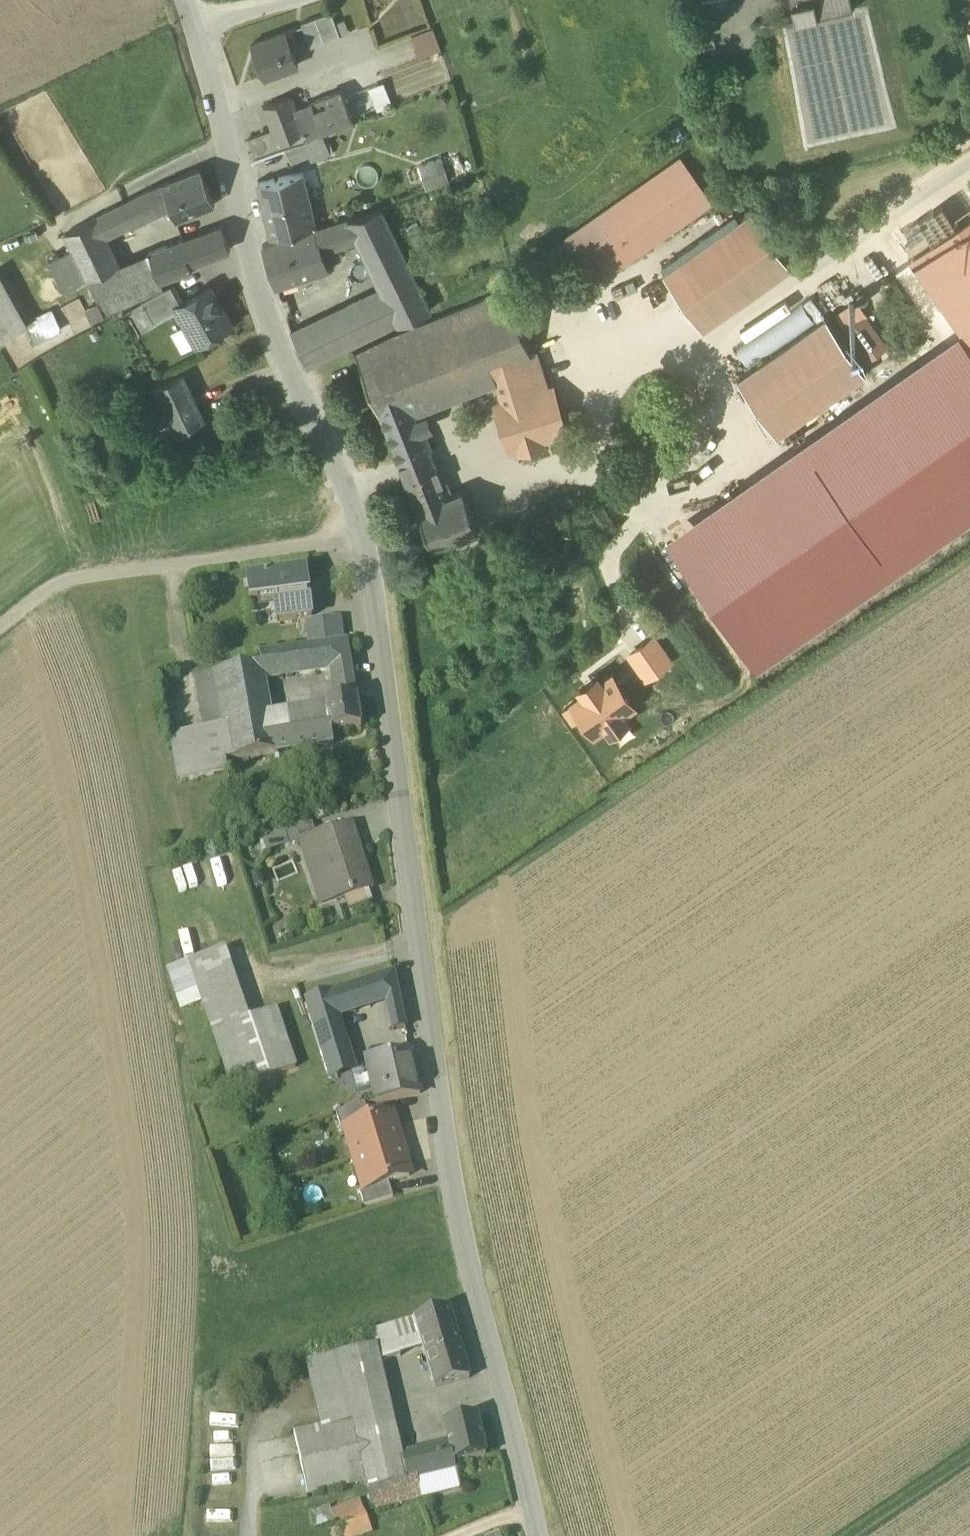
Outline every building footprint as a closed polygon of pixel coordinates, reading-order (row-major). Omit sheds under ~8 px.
[(703,14),(735,7),(733,0),(713,0),(700,3),(703,14)] [(794,21),(817,16),(817,14),(852,7),(851,0),(790,0),(794,19),(794,21)] [(301,23),(310,48),(340,36),(331,12),(301,23)] [(291,30),(285,32),(292,50),(297,47),(291,30)] [(406,38),(417,67),(438,59),(427,30),(406,38)] [(298,65),(292,50),(285,32),(251,45),(263,78),(298,65)] [(370,90),(378,110),(391,105),(383,85),(370,90)] [(314,99),(317,106),(342,96),(339,89),(314,99)] [(352,121),(342,96),(317,106),(296,114),(306,139),(322,132),(352,121)] [(304,139),(306,139),(296,114),(291,98),(263,109),(272,131),(247,141),(254,159),(285,147),(304,139)] [(306,139),(304,139),(309,153),(310,159),(330,152),(322,132),(306,139)] [(291,160),(309,153),(304,139),(285,147),(291,160)] [(418,165),(422,177),(444,169),(440,157),(418,165)] [(630,195),(658,235),(708,201),(680,160),(630,195)] [(422,177),(426,189),(448,181),(444,169),(422,177)] [(170,208),(175,221),(214,206),(200,171),(162,186),(170,208)] [(257,184),(270,237),(314,226),(301,174),(257,184)] [(162,186),(95,219),(103,236),(153,212),(159,210),(160,212),(170,208),(162,186)] [(617,204),(645,244),(658,235),(630,195),(617,204)] [(645,244),(617,204),(567,239),(595,279),(645,244)] [(360,244),(374,273),(406,258),(383,208),(349,219),(360,244)] [(662,271),(702,328),(791,266),(751,209),(662,271)] [(969,342),(969,216),(910,257),(969,342)] [(87,280),(88,281),(118,266),(103,236),(95,219),(64,234),(72,249),(87,280)] [(349,219),(328,226),(335,246),(347,242),(349,247),(360,244),(349,219)] [(321,249),(335,246),(328,226),(315,230),(321,249)] [(221,228),(148,255),(159,283),(160,283),(192,271),(190,267),(230,252),(221,228)] [(263,247),(276,287),(328,270),(321,249),(315,230),(263,247)] [(63,292),(87,280),(72,249),(48,261),(63,292)] [(163,290),(160,283),(159,283),(148,255),(118,266),(88,281),(103,316),(163,290)] [(374,273),(381,288),(413,273),(406,258),(374,273)] [(430,309),(413,273),(381,288),(397,321),(398,324),(430,309)] [(24,325),(23,325),(0,281),(0,340),(24,325)] [(141,303),(152,323),(177,309),(176,307),(183,303),(172,285),(165,289),(163,290),(141,303)] [(186,324),(189,329),(193,327),(200,341),(214,334),(214,335),(220,336),(226,333),(227,327),(227,326),(230,325),(219,306),(210,290),(209,288),(183,303),(176,307),(177,309),(186,324)] [(319,333),(312,320),(290,330),(306,367),(397,321),(381,288),(362,297),(366,305),(319,333)] [(378,411),(378,410),(408,398),(414,414),(496,381),(492,369),(530,354),(530,353),(511,305),(510,305),(505,291),(393,335),(355,353),(378,411)] [(362,297),(312,320),(319,333),(366,305),(362,297)] [(52,311),(23,325),(24,325),(32,343),(61,329),(52,311)] [(737,378),(776,435),(865,373),(826,317),(737,378)] [(182,352),(197,343),(189,329),(186,324),(171,332),(182,352)] [(197,343),(200,341),(193,327),(189,329),(197,343)] [(677,556),(679,554),(949,366),(969,396),(969,348),(958,331),(664,537),(677,556)] [(546,391),(533,352),(530,353),(530,354),(492,369),(496,381),(503,401),(507,415),(501,416),(508,439),(513,437),(517,447),(543,439),(563,433),(550,390),(546,391)] [(679,554),(744,648),(969,490),(969,396),(949,366),(679,554)] [(155,388),(176,431),(202,419),(181,375),(155,388)] [(555,389),(550,390),(563,433),(568,432),(555,389)] [(378,410),(400,463),(429,451),(414,414),(408,398),(378,410)] [(507,415),(503,401),(492,404),(507,453),(516,451),(517,456),(545,447),(543,439),(517,447),(513,437),(508,439),(501,416),(507,415)] [(400,463),(406,479),(436,467),(429,451),(400,463)] [(448,498),(436,467),(406,479),(419,510),(448,498)] [(744,648),(742,649),(755,668),(969,517),(969,490),(744,648)] [(416,511),(432,551),(478,532),(462,492),(448,498),(419,510),(416,511)] [(679,554),(677,556),(742,649),(744,648),(679,554)] [(275,606),(277,621),(312,617),(310,601),(308,602),(307,594),(309,594),(306,569),(247,577),(250,601),(276,598),(277,606),(275,606)] [(306,622),(310,646),(343,642),(340,618),(306,622)] [(653,638),(630,654),(646,676),(669,660),(653,638)] [(333,669),(334,680),(353,677),(347,641),(343,642),(310,646),(275,651),(280,676),(333,669)] [(262,665),(265,681),(280,679),(280,676),(275,651),(259,653),(261,665),(262,665)] [(261,665),(210,674),(225,760),(226,760),(277,752),(271,720),(265,681),(262,665),(261,665)] [(210,763),(225,760),(210,674),(195,676),(204,729),(210,763)] [(584,695),(564,708),(573,721),(581,715),(594,733),(605,725),(610,731),(626,720),(621,713),(633,706),(611,675),(601,683),(596,677),(579,689),(584,695)] [(356,697),(353,677),(334,680),(338,700),(356,697)] [(325,702),(330,732),(331,731),(361,726),(356,697),(338,700),(325,702)] [(314,713),(271,720),(277,752),(333,743),(331,731),(330,732),(325,702),(312,704),(314,713)] [(228,773),(226,760),(225,760),(210,763),(204,729),(171,735),(178,781),(228,773)] [(284,831),(290,848),(301,844),(301,843),(312,839),(317,837),(312,822),(284,831)] [(325,870),(336,902),(347,898),(369,891),(372,890),(351,826),(317,837),(312,839),(301,843),(301,844),(311,874),(325,870)] [(322,907),(336,902),(325,870),(311,874),(322,907)] [(347,898),(352,913),(374,905),(369,891),(347,898)] [(189,961),(189,962),(212,1030),(212,1031),(249,1019),(225,949),(189,961)] [(189,1038),(212,1030),(189,962),(166,970),(189,1038)] [(330,992),(330,994),(332,994),(339,1016),(388,1006),(400,1003),(393,973),(330,992)] [(354,1066),(339,1016),(332,994),(330,994),(306,1002),(318,1041),(322,1040),(332,1073),(354,1066)] [(405,1027),(400,1003),(388,1006),(394,1035),(405,1027)] [(275,1010),(249,1019),(212,1031),(232,1090),(296,1068),(275,1010)] [(366,1063),(376,1102),(420,1093),(411,1052),(366,1063)] [(336,1112),(341,1131),(343,1131),(348,1129),(348,1128),(370,1121),(364,1103),(336,1112)] [(353,1128),(362,1157),(400,1145),(391,1115),(370,1121),(348,1128),(348,1129),(348,1130),(353,1128)] [(343,1131),(351,1160),(362,1157),(353,1128),(348,1130),(348,1129),(343,1131)] [(409,1176),(400,1145),(362,1157),(370,1186),(366,1187),(366,1188),(366,1189),(388,1182),(409,1176)] [(370,1186),(362,1157),(351,1160),(360,1190),(366,1188),(366,1187),(370,1186)] [(359,1190),(364,1206),(393,1198),(388,1182),(366,1189),(366,1188),(360,1190),(359,1190)] [(430,1370),(436,1388),(469,1378),(448,1309),(415,1319),(424,1349),(426,1354),(430,1370)] [(391,1326),(400,1356),(424,1349),(415,1319),(391,1326)] [(374,1347),(378,1363),(400,1356),(391,1326),(370,1332),(373,1347),(374,1347)] [(352,1423),(355,1437),(394,1427),(378,1363),(374,1347),(373,1347),(335,1357),(352,1423)] [(430,1370),(426,1354),(420,1355),(425,1371),(430,1370)] [(303,1365),(319,1431),(352,1423),(335,1357),(303,1365)] [(447,1441),(452,1465),(454,1465),(487,1459),(479,1418),(444,1425),(447,1441)] [(308,1496),(366,1481),(355,1437),(352,1423),(319,1431),(293,1437),(308,1496)] [(401,1458),(394,1427),(355,1437),(366,1481),(373,1510),(421,1498),(417,1482),(456,1473),(454,1465),(452,1465),(447,1441),(439,1442),(441,1448),(401,1458)] [(460,1488),(456,1473),(417,1482),(421,1498),(460,1488)] [(349,1500),(329,1508),(331,1514),(351,1506),(349,1500)] [(351,1506),(331,1514),(334,1521),(337,1530),(366,1520),(360,1503),(351,1506)] [(314,1529),(334,1521),(331,1514),(329,1508),(309,1515),(314,1529)] [(366,1520),(337,1530),(339,1535),(367,1535),(371,1535),(366,1520)]
